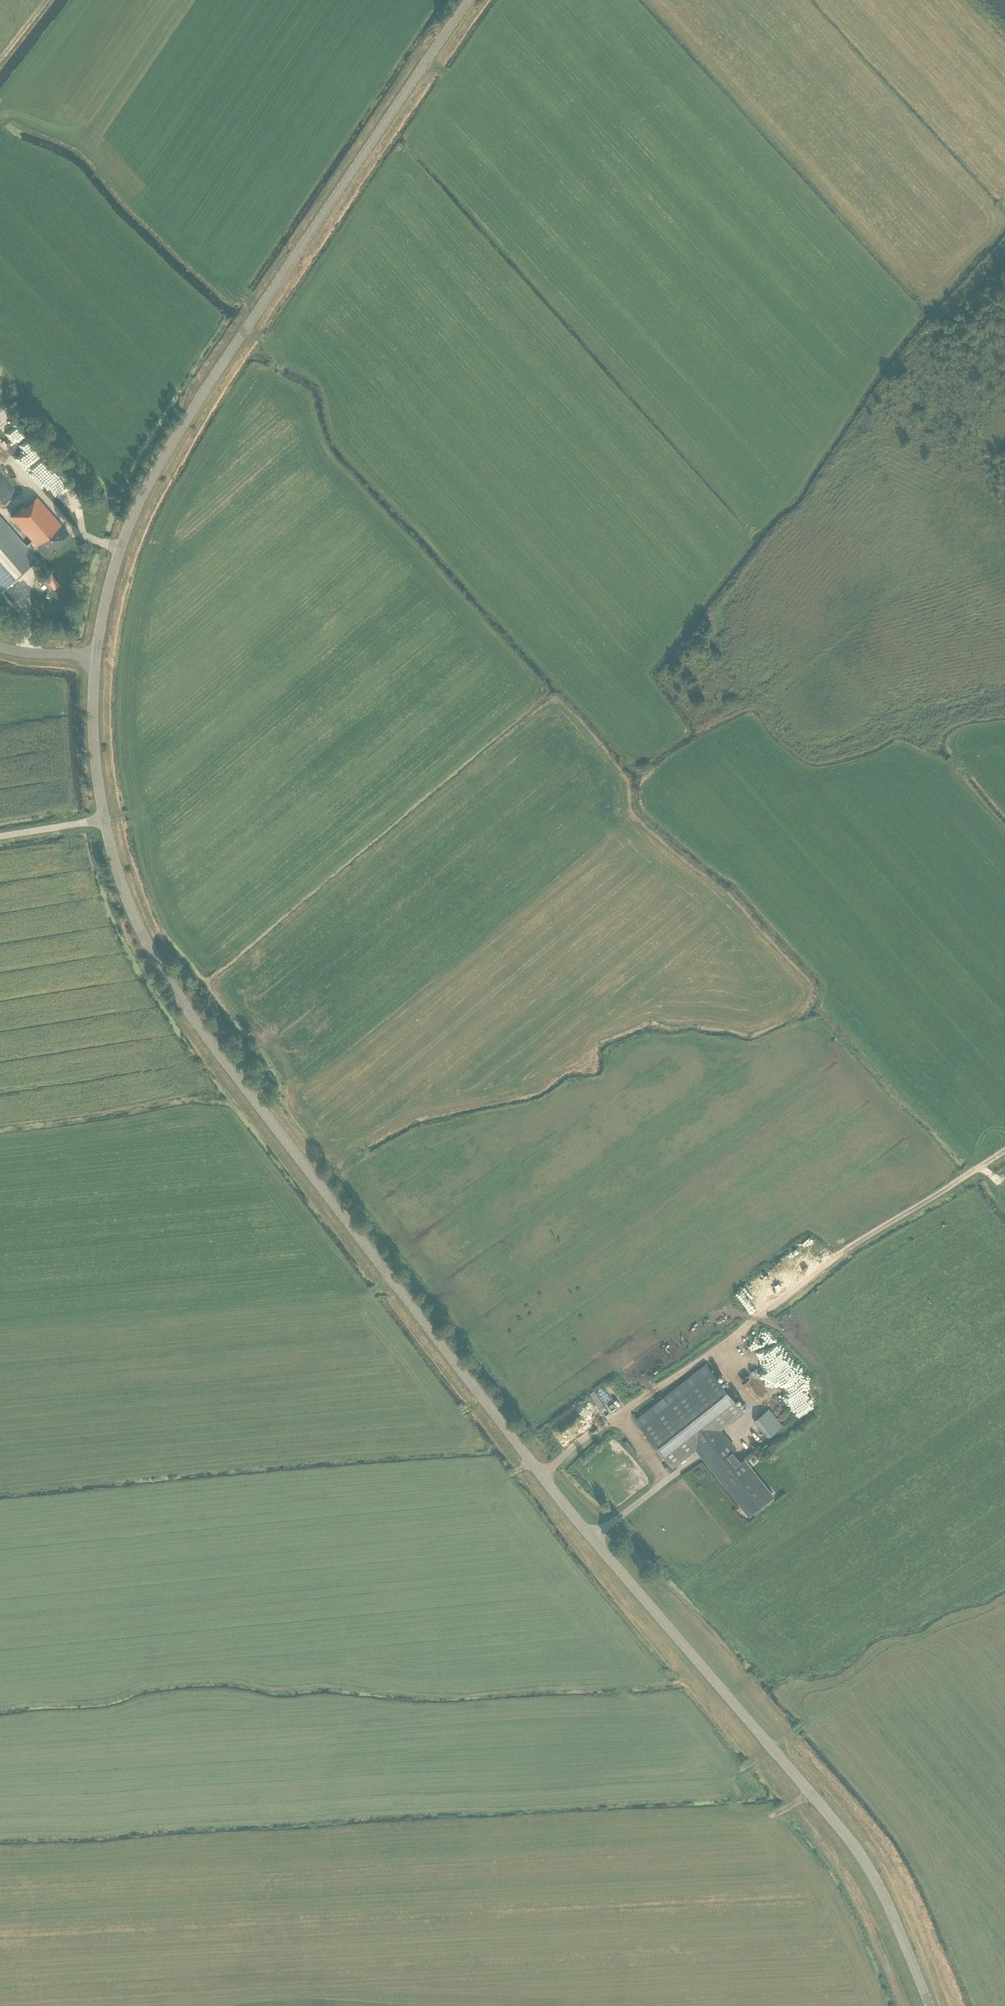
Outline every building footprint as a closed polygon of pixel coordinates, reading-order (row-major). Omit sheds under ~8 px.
[(32,540),(38,548),(44,554),(68,533),(37,497),(30,503),(29,501),(11,517),(32,540)] [(38,548),(32,540),(26,546),(0,516),(0,592),(38,559),(32,553),(38,548)] [(45,580),(56,591),(62,585),(52,574),(45,580)] [(697,1444),(716,1429),(726,1420),(729,1424),(744,1412),(712,1372),(711,1373),(712,1373),(644,1428),(643,1427),(643,1428),(672,1465),(673,1464),(672,1463),(697,1444)] [(784,1428),(770,1410),(754,1423),(769,1441),(784,1428)] [(697,1444),(702,1450),(751,1512),(750,1513),(751,1513),(771,1497),(770,1497),(716,1429),(697,1444)]
